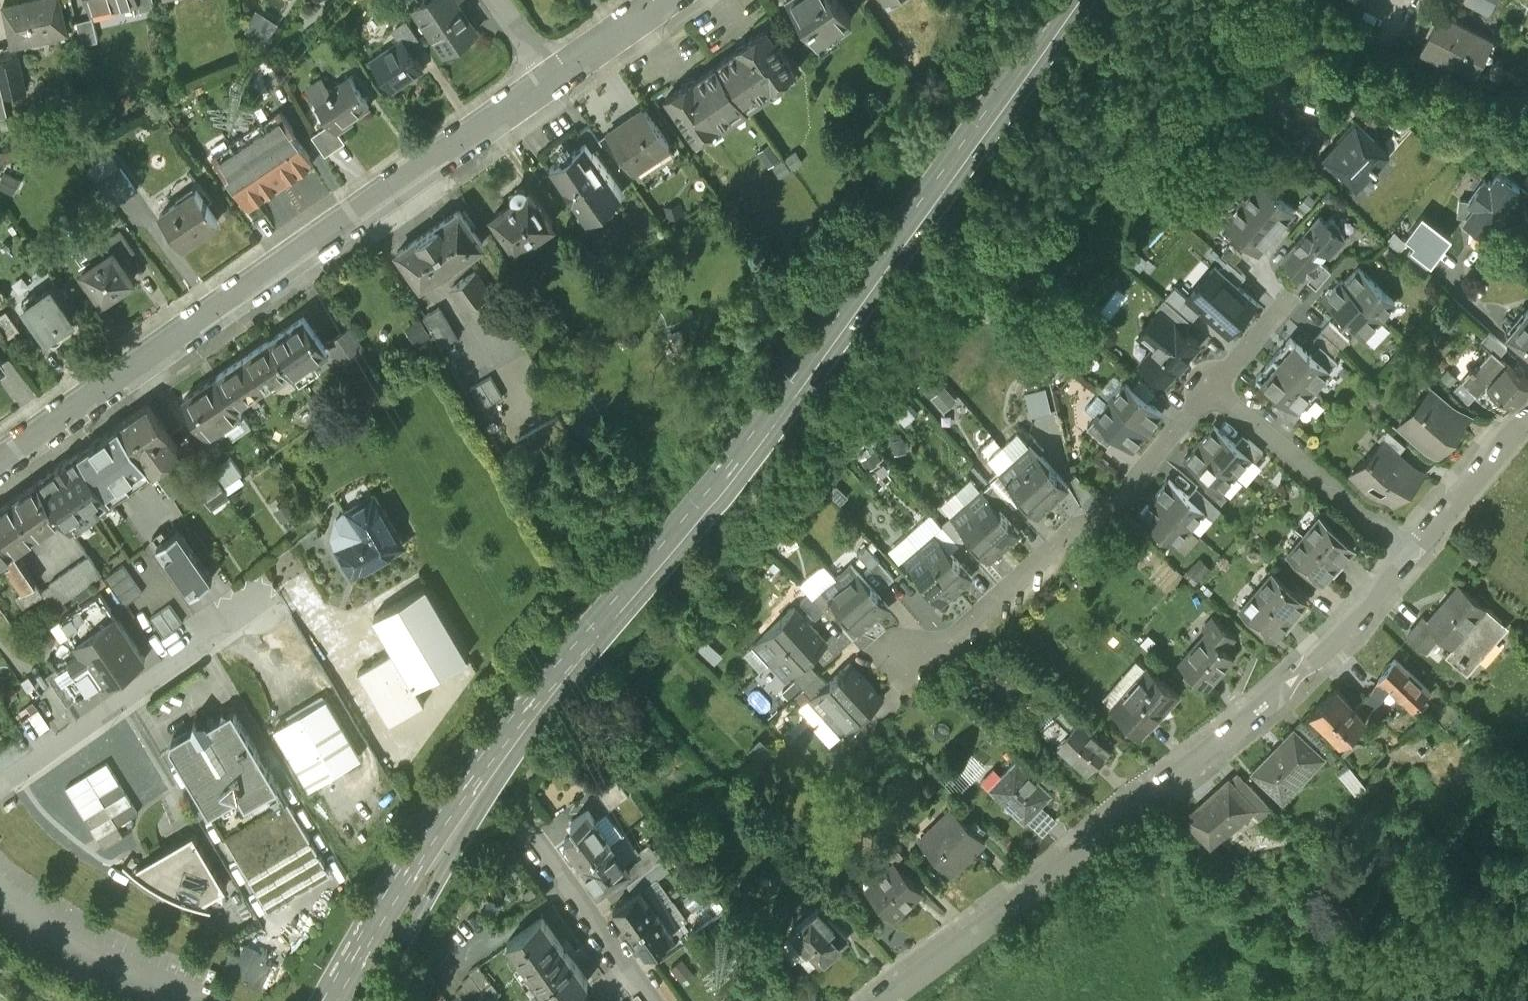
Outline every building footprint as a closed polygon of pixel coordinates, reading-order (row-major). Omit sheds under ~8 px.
[(1,8),(10,48),(65,36),(57,0),(34,0),(1,8)] [(93,15),(137,5),(138,4),(137,0),(90,0),(93,15)] [(137,5),(139,12),(156,8),(154,0),(137,0),(138,4),(137,5)] [(413,12),(444,56),(476,34),(455,4),(457,3),(456,1),(455,0),(430,0),(413,12)] [(808,39),(820,56),(853,33),(830,0),(801,0),(788,9),(808,39)] [(1338,11),(1344,0),(1319,0),(1338,11)] [(1450,7),(1489,26),(1501,0),(1453,0),(1450,7)] [(808,39),(788,9),(782,13),(802,43),(808,39)] [(94,19),(77,23),(82,46),(99,42),(94,19)] [(395,29),(404,42),(410,51),(421,44),(406,22),(395,29)] [(1442,31),(1423,70),(1425,72),(1447,82),(1450,77),(1472,88),(1475,89),(1492,56),(1442,31)] [(716,70),(744,112),(759,102),(761,105),(772,97),(770,94),(783,85),(785,88),(797,79),(765,34),(735,55),(736,57),(716,70)] [(410,51),(404,42),(372,64),(391,91),(423,69),(410,51)] [(0,59),(0,79),(4,95),(25,90),(17,55),(0,59)] [(744,112),(716,70),(697,84),(696,82),(687,88),(687,89),(666,103),(697,148),(709,140),(707,137),(719,129),(721,131),(732,124),(730,121),(744,112)] [(1425,72),(1419,84),(1442,92),(1447,82),(1425,72)] [(332,100),(320,108),(331,124),(337,132),(352,121),(350,118),(369,106),(350,77),(328,92),(330,95),(329,96),(332,100)] [(1447,82),(1442,92),(1467,99),(1472,88),(1450,77),(1447,82)] [(212,161),(248,210),(276,190),(277,192),(289,183),(288,182),(311,165),(308,161),(310,159),(291,132),(294,130),(280,112),(263,124),(261,121),(230,144),(232,147),(212,161)] [(633,125),(609,141),(632,174),(667,150),(642,113),(630,121),(633,125)] [(344,143),(337,132),(331,124),(310,138),(323,157),(344,143)] [(585,147),(592,156),(601,150),(588,130),(578,137),(585,147)] [(1355,130),(1322,167),(1357,197),(1375,176),(1376,177),(1378,174),(1377,173),(1389,159),(1355,130)] [(1315,169),(1331,151),(1314,136),(1298,154),(1315,169)] [(585,147),(550,171),(586,224),(622,200),(592,156),(585,147)] [(1464,224),(1484,238),(1496,222),(1501,215),(1519,189),(1499,175),(1490,187),(1475,208),(1464,224)] [(122,179),(104,192),(122,217),(140,204),(122,179)] [(1475,208),(1490,187),(1483,182),(1468,203),(1475,208)] [(1241,208),(1276,238),(1294,217),(1262,190),(1254,199),(1251,197),(1241,208)] [(552,228),(528,194),(526,196),(525,195),(523,193),(520,192),(519,192),(517,193),(514,194),(513,196),(513,198),(513,200),(514,202),(515,204),(492,220),(516,254),(552,228)] [(199,195),(159,222),(182,255),(222,228),(199,195)] [(1276,238),(1241,208),(1231,219),(1234,221),(1225,231),(1257,259),(1276,238)] [(482,247),(459,214),(397,256),(420,289),(482,247)] [(1501,215),(1496,222),(1500,226),(1505,219),(1501,215)] [(1452,238),(1423,216),(1406,239),(1415,246),(1411,251),(1412,251),(1408,256),(1427,270),(1431,265),(1431,266),(1452,238)] [(1306,279),(1310,283),(1322,269),(1345,244),(1340,234),(1332,225),(1326,231),(1319,224),(1282,265),(1302,283),(1306,279)] [(114,251),(119,259),(131,251),(121,234),(90,254),(96,263),(114,251)] [(96,263),(83,271),(102,300),(133,280),(119,259),(114,251),(96,263)] [(1229,251),(1221,260),(1227,265),(1233,270),(1241,261),(1229,251)] [(1187,302),(1186,304),(1200,315),(1228,341),(1257,308),(1238,290),(1246,281),(1233,270),(1227,265),(1219,274),(1215,271),(1187,302)] [(1322,269),(1310,283),(1307,286),(1316,295),(1331,278),(1322,269)] [(1343,289),(1380,321),(1395,304),(1359,272),(1343,289)] [(476,276),(451,292),(465,313),(489,297),(476,276)] [(1380,321),(1343,289),(1341,287),(1323,307),(1363,341),(1380,321)] [(35,293),(21,303),(47,338),(48,340),(49,341),(51,342),(54,342),(56,342),(59,341),(61,339),(63,338),(63,335),(64,333),(63,331),(63,329),(62,327),(73,320),(51,289),(39,297),(35,293)] [(1164,302),(1191,326),(1200,315),(1186,304),(1187,302),(1174,291),(1164,302)] [(1155,313),(1159,315),(1160,314),(1181,333),(1181,334),(1183,335),(1191,326),(1164,302),(1155,313)] [(1509,338),(1527,353),(1527,312),(1518,323),(1520,325),(1509,338)] [(435,340),(442,353),(456,345),(438,313),(428,319),(425,314),(421,316),(431,334),(428,335),(432,342),(435,340)] [(1144,333),(1159,346),(1140,367),(1164,388),(1198,349),(1187,338),(1181,339),(1181,334),(1181,333),(1160,314),(1159,315),(1144,333)] [(270,343),(289,372),(299,387),(319,373),(313,363),(327,354),(304,320),(270,343)] [(1319,352),(1333,364),(1349,347),(1329,329),(1313,347),(1319,352)] [(347,331),(326,346),(341,367),(362,353),(347,331)] [(1480,345),(1491,354),(1492,352),(1500,359),(1507,351),(1489,335),(1480,345)] [(1312,396),(1329,377),(1311,361),(1290,342),(1273,362),(1312,396)] [(239,364),(217,379),(236,407),(289,372),(270,343),(248,358),(247,357),(238,363),(239,364)] [(1333,364),(1319,352),(1311,361),(1329,377),(1337,368),(1333,364)] [(1461,384),(1503,421),(1527,393),(1527,384),(1500,359),(1492,352),(1491,354),(1473,374),(1471,372),(1461,384)] [(1312,396),(1273,362),(1256,382),(1280,403),(1295,416),(1312,396)] [(242,416),(236,407),(217,379),(183,402),(208,439),(242,416)] [(489,383),(469,395),(482,416),(502,404),(489,383)] [(937,383),(925,394),(932,401),(944,391),(937,383)] [(1146,434),(1161,417),(1125,385),(1110,402),(1146,434)] [(954,401),(944,391),(932,401),(942,412),(954,401)] [(1039,395),(1025,399),(1030,419),(1044,415),(1039,395)] [(1435,395),(1405,428),(1438,457),(1468,423),(1435,395)] [(1146,434),(1110,402),(1095,419),(1116,438),(1131,451),(1146,434)] [(1295,416),(1280,403),(1272,412),(1292,429),(1300,420),(1295,416)] [(176,451),(147,408),(120,426),(150,469),(159,463),(176,451)] [(906,411),(895,421),(904,430),(915,420),(906,411)] [(1116,438),(1095,419),(1087,428),(1108,447),(1116,438)] [(516,448),(527,469),(569,445),(557,424),(516,448)] [(150,469),(120,426),(79,455),(110,500),(152,472),(150,469)] [(1199,447),(1235,479),(1250,463),(1251,462),(1235,448),(1213,429),(1212,430),(1213,431),(1199,447)] [(1377,441),(1382,445),(1382,444),(1397,457),(1398,456),(1405,447),(1386,431),(1377,441)] [(1235,448),(1251,462),(1255,465),(1263,456),(1243,439),(1235,448)] [(1030,446),(1040,457),(1044,453),(1034,442),(1030,446)] [(902,444),(891,447),(893,456),(905,453),(902,444)] [(1382,445),(1351,480),(1366,493),(1368,491),(1380,501),(1378,503),(1394,516),(1425,480),(1410,468),(1407,471),(1395,460),(1397,457),(1382,444),(1382,445)] [(1014,460),(1052,501),(1067,486),(1040,457),(1030,446),(1014,460)] [(1184,463),(1183,464),(1204,482),(1221,497),(1222,495),(1235,479),(1199,447),(1185,463),(1184,463)] [(79,455),(37,483),(62,518),(71,532),(112,503),(110,500),(79,455)] [(1410,468),(1398,456),(1397,457),(1395,460),(1407,471),(1410,468)] [(876,457),(870,460),(876,470),(882,467),(876,457)] [(876,470),(870,460),(861,466),(867,475),(876,470)] [(1014,460),(999,473),(1023,499),(1037,515),(1052,501),(1014,460)] [(159,463),(150,469),(152,472),(170,497),(179,491),(159,463)] [(186,478),(188,486),(202,506),(205,504),(223,491),(204,466),(186,478)] [(992,484),(1008,501),(1013,507),(1023,499),(999,473),(990,482),(992,484)] [(951,515),(979,487),(970,478),(941,505),(951,515)] [(1225,500),(1221,497),(1204,482),(1196,491),(1217,509),(1225,500)] [(14,552),(62,518),(37,483),(0,509),(0,533),(14,552)] [(1190,531),(1204,514),(1188,500),(1168,483),(1154,499),(1190,531)] [(1008,501),(992,484),(983,492),(999,509),(1008,501)] [(1003,546),(1019,531),(999,509),(983,492),(981,490),(966,505),(1003,546)] [(223,491),(205,504),(211,513),(229,500),(223,491)] [(1219,511),(1217,509),(1196,491),(1188,500),(1204,514),(1211,520),(1219,511)] [(1368,491),(1366,493),(1378,503),(1380,501),(1368,491)] [(1154,499),(1138,517),(1175,548),(1190,531),(1154,499)] [(338,555),(353,580),(400,551),(372,503),(348,517),(343,516),(343,517),(335,525),(331,542),(334,552),(334,554),(338,555)] [(1003,546),(966,505),(951,518),(988,560),(1003,546)] [(1303,540),(1304,541),(1342,574),(1343,575),(1352,564),(1348,559),(1354,552),(1319,522),(1303,540)] [(191,598),(213,583),(177,530),(154,545),(191,598)] [(14,552),(0,533),(0,562),(14,552)] [(918,549),(955,590),(971,576),(933,535),(918,549)] [(1304,541),(1289,558),(1322,587),(1328,580),(1333,585),(1342,574),(1304,541)] [(792,543),(783,548),(788,557),(797,552),(792,543)] [(955,590),(918,549),(902,563),(940,604),(955,590)] [(894,582),(865,550),(856,558),(885,590),(894,582)] [(39,592),(53,611),(102,577),(89,558),(39,592)] [(29,590),(35,586),(19,562),(7,570),(29,603),(35,599),(29,590)] [(121,567),(103,580),(123,608),(142,595),(121,567)] [(835,584),(873,625),(888,611),(850,570),(835,584)] [(1256,596),(1295,629),(1304,619),(1299,614),(1305,607),(1272,578),(1256,596)] [(873,625),(835,584),(820,598),(821,600),(839,619),(857,639),(873,625)] [(413,694),(467,663),(425,593),(372,624),(392,658),(356,679),(388,732),(423,711),(413,694)] [(81,654),(58,670),(78,700),(101,684),(105,689),(145,662),(99,595),(60,622),(81,654)] [(1256,596),(1241,613),(1275,642),(1281,635),(1286,639),(1295,629),(1256,596)] [(1460,599),(1429,635),(1442,647),(1438,651),(1461,670),(1459,672),(1469,681),(1473,677),(1471,676),(1493,652),(1490,649),(1501,636),(1460,599)] [(839,619),(821,600),(812,608),(823,620),(830,627),(839,619)] [(823,620),(812,608),(808,603),(799,611),(814,628),(823,620)] [(150,621),(163,639),(182,626),(170,608),(150,621)] [(752,655),(768,672),(810,635),(794,617),(752,655)] [(1216,625),(1179,668),(1206,692),(1233,660),(1224,652),(1234,640),(1216,625)] [(826,652),(810,635),(768,672),(785,690),(826,652)] [(697,653),(702,665),(713,661),(708,648),(697,653)] [(78,700),(58,670),(46,677),(67,707),(78,700)] [(1131,691),(1113,711),(1140,735),(1157,717),(1161,721),(1180,701),(1147,671),(1129,689),(1131,691)] [(865,689),(848,672),(826,692),(810,707),(808,710),(824,727),(865,689)] [(1429,705),(1396,672),(1379,689),(1413,722),(1429,705)] [(794,690),(802,699),(818,683),(810,675),(794,690)] [(802,699),(810,707),(826,692),(818,683),(802,699)] [(865,689),(824,727),(840,745),(842,743),(859,728),(881,707),(865,689)] [(797,704),(802,699),(794,690),(789,695),(797,704)] [(1312,720),(1342,749),(1366,724),(1336,695),(1312,720)] [(325,703),(274,734),(309,793),(361,762),(325,703)] [(1054,744),(1076,719),(1064,709),(1042,733),(1054,744)] [(267,915),(329,879),(231,713),(228,715),(222,714),(220,719),(207,727),(204,724),(194,721),(192,731),(170,744),(169,750),(267,915)] [(1081,720),(1057,746),(1088,776),(1113,750),(1081,720)] [(859,728),(842,743),(850,752),(867,737),(859,728)] [(1295,738),(1254,779),(1280,804),(1299,785),(1302,788),(1324,767),(1295,738)] [(1010,786),(1000,796),(1025,821),(1027,819),(1030,822),(1039,812),(1036,809),(1048,797),(1017,766),(1004,779),(1010,786)] [(1357,802),(1366,794),(1346,773),(1337,782),(1357,802)] [(610,779),(591,793),(609,818),(628,804),(610,779)] [(1211,856),(1254,815),(1229,788),(1185,829),(1211,856)] [(942,834),(924,852),(949,876),(967,858),(971,862),(985,848),(950,814),(937,829),(942,834)] [(575,841),(563,849),(580,873),(609,852),(587,820),(569,832),(575,841)] [(185,906),(199,910),(225,895),(192,839),(132,875),(144,885),(157,893),(171,900),(185,906)] [(887,847),(878,856),(894,872),(903,863),(887,847)] [(609,852),(580,873),(599,900),(618,886),(628,878),(624,872),(609,852)] [(647,855),(624,872),(628,878),(618,886),(625,894),(658,870),(647,855)] [(658,870),(625,894),(633,906),(639,901),(666,881),(658,870)] [(898,876),(870,904),(893,927),(921,900),(898,876)] [(614,919),(628,940),(654,922),(639,901),(633,906),(614,919)] [(790,947),(779,957),(791,971),(807,958),(819,971),(845,949),(818,918),(787,944),(790,947)] [(654,922),(628,940),(645,963),(670,944),(654,922)] [(507,950),(543,1000),(573,1000),(579,996),(587,991),(542,926),(524,939),(507,950)] [(500,940),(507,950),(524,939),(517,928),(500,940)] [(230,958),(220,978),(260,995),(272,971),(265,968),(267,963),(242,953),(238,961),(230,958)] [(683,989),(691,980),(678,969),(670,978),(683,989)] [(448,999),(450,1000),(498,1000),(499,999),(479,974),(448,999)]
